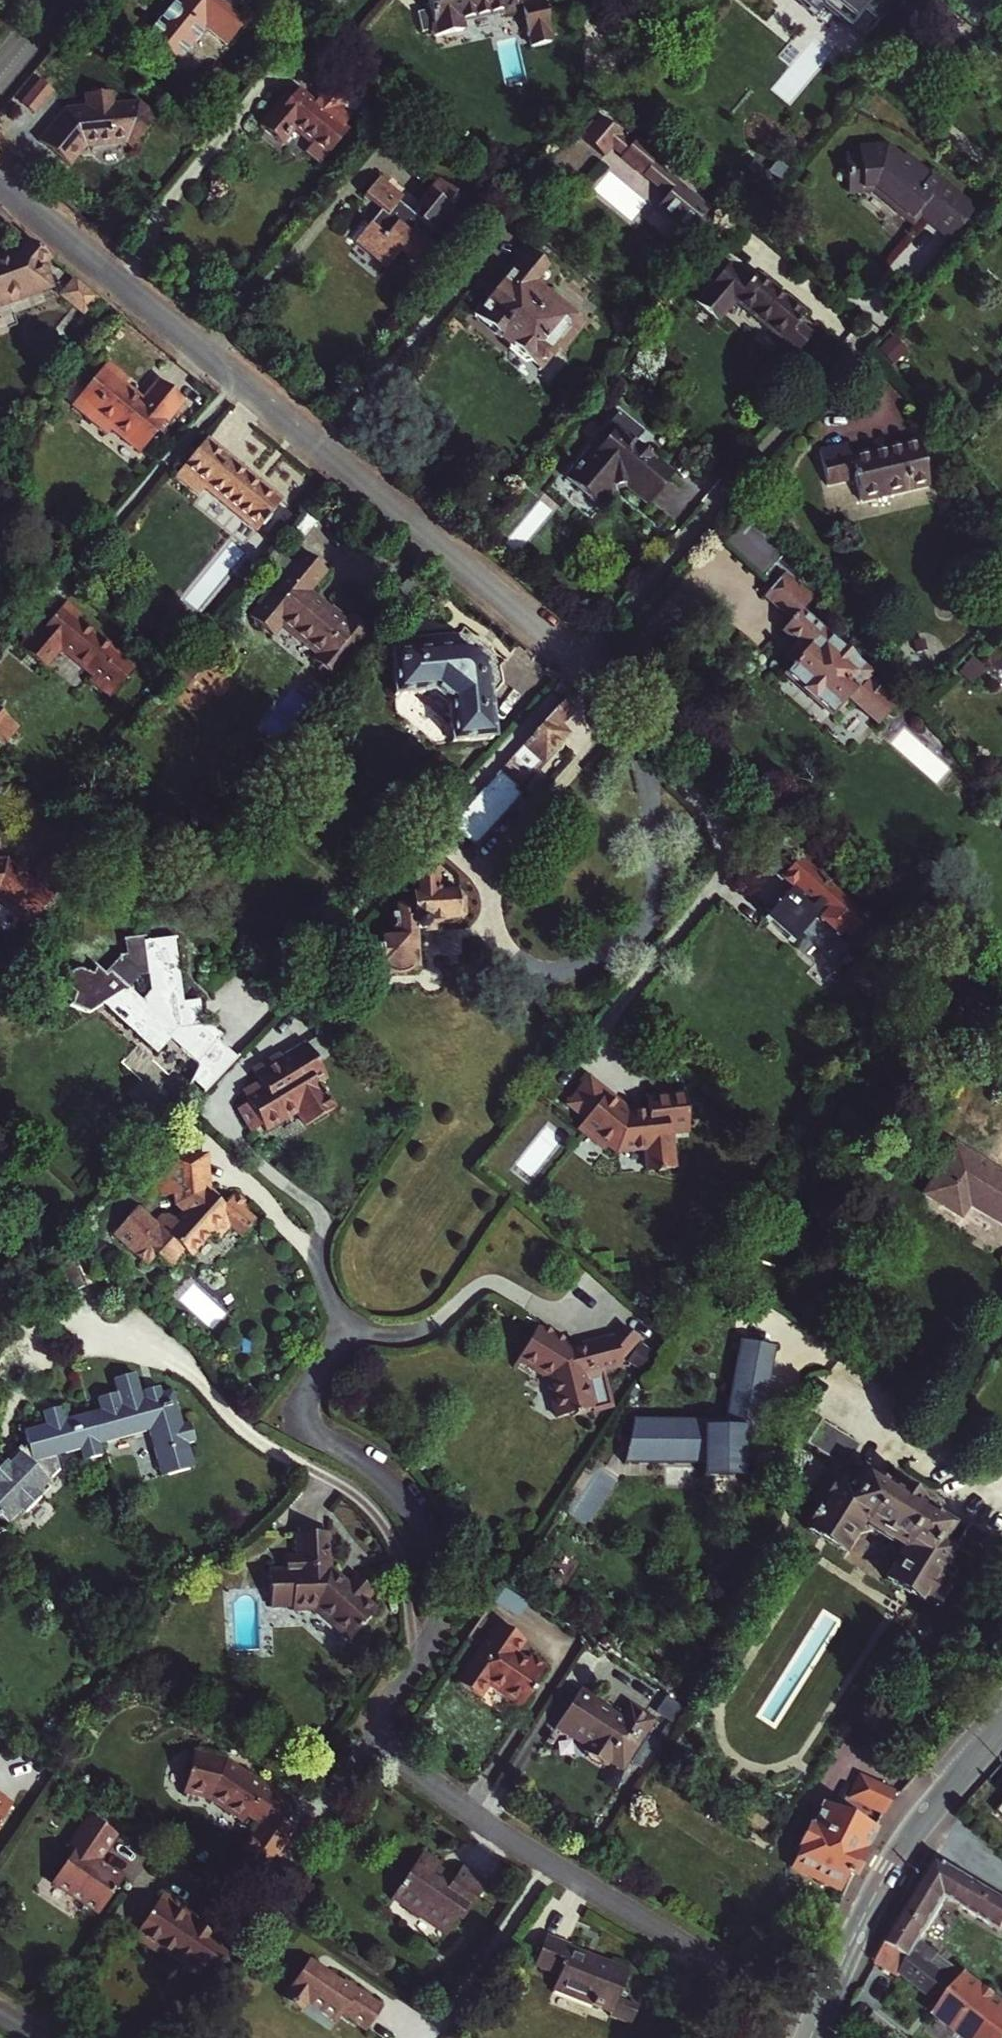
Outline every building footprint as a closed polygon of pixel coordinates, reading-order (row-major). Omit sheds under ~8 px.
[(142,34),(173,59),(199,28),(218,44),(244,12),(229,0),(170,0),(166,5),(155,18),(142,34)] [(150,14),(155,18),(166,5),(161,0),(150,14)] [(436,33),(463,27),(461,18),(500,8),(501,13),(522,7),(520,0),(428,0),(436,33)] [(524,39),(547,37),(545,0),(522,0),(524,39)] [(814,18),(822,8),(848,29),(864,11),(875,20),(891,2),(895,5),(899,0),(793,0),(814,18)] [(305,72),(296,84),(312,97),(320,86),(305,72)] [(26,103),(39,115),(58,94),(44,82),(26,103)] [(312,97),(296,84),(288,94),(283,90),(258,122),(279,138),(291,123),(309,138),(302,146),(317,158),(345,124),(340,120),(349,109),(320,86),(312,97)] [(41,143),(70,167),(80,155),(79,149),(128,143),(135,149),(159,120),(140,103),(115,106),(113,92),(87,94),(89,109),(67,111),(41,143)] [(648,178),(664,158),(638,136),(632,143),(621,134),(623,133),(601,114),(582,136),(604,154),(612,145),(623,154),(621,155),(648,178)] [(909,224),(939,190),(904,160),(889,147),(868,150),(869,158),(845,161),(849,192),(875,188),(899,209),(896,212),(909,224)] [(908,155),(904,160),(939,190),(909,224),(913,228),(921,219),(925,222),(928,218),(950,193),(953,189),(935,174),(932,177),(908,155)] [(380,207),(355,238),(387,265),(401,248),(422,265),(440,243),(429,234),(434,229),(441,234),(459,211),(451,205),(459,194),(437,176),(418,199),(427,206),(420,214),(401,198),(404,194),(379,175),(364,194),(380,207)] [(974,214),(950,193),(928,218),(952,239),(974,214)] [(54,284),(47,263),(52,257),(30,239),(20,252),(0,259),(0,303),(54,284)] [(475,314),(530,361),(546,342),(558,352),(560,354),(585,323),(549,293),(542,301),(529,290),(549,266),(526,247),(505,271),(508,275),(475,314)] [(783,340),(778,347),(792,358),(811,334),(797,323),(804,314),(755,276),(748,283),(727,266),(694,304),(716,321),(733,301),(783,340)] [(75,275),(58,293),(80,314),(97,297),(75,275)] [(546,342),(530,361),(542,370),(558,352),(546,342)] [(113,364),(78,404),(114,433),(119,428),(146,451),(189,400),(166,381),(148,402),(131,388),(135,383),(113,364)] [(581,459),(566,478),(598,505),(617,485),(626,485),(648,503),(673,474),(634,442),(642,432),(616,410),(615,412),(616,413),(579,457),(581,459)] [(856,439),(826,445),(834,479),(859,475),(864,497),(933,481),(923,437),(859,450),(856,439)] [(282,500),(206,438),(183,467),(207,487),(258,529),(282,500)] [(183,467),(176,475),(200,495),(207,487),(183,467)] [(323,513),(312,503),(308,509),(319,518),(323,513)] [(746,520),(724,544),(762,579),(774,566),(792,583),(798,577),(784,555),(746,520)] [(258,606),(248,618),(251,620),(250,626),(256,630),(264,630),(269,622),(277,620),(282,624),(318,654),(313,660),(316,663),(316,670),(322,674),(329,674),(332,676),(344,660),(348,661),(355,653),(355,646),(368,630),(350,615),(346,619),(330,606),(327,609),(306,592),(325,568),(304,550),(271,590),(264,590),(257,598),(258,606)] [(790,623),(801,611),(808,604),(779,577),(761,596),(790,623)] [(40,623),(20,646),(40,663),(58,642),(92,670),(88,676),(111,696),(139,663),(118,645),(115,650),(79,620),(84,614),(67,600),(44,627),(40,623)] [(807,651),(801,658),(787,673),(834,715),(850,697),(880,725),(897,706),(877,688),(880,685),(869,676),(871,674),(801,611),(790,623),(784,629),(800,645),(807,651)] [(269,622),(264,630),(272,637),(282,624),(277,620),(269,622)] [(407,635),(400,630),(384,650),(391,655),(395,696),(434,693),(447,703),(451,741),(491,737),(490,697),(493,696),(505,681),(500,662),(497,654),(493,648),(486,641),(478,637),(471,634),(407,635)] [(807,651),(800,645),(794,652),(801,658),(807,651)] [(561,726),(575,712),(574,710),(564,701),(522,745),(542,764),(569,735),(561,726)] [(5,740),(16,725),(5,716),(7,713),(0,708),(0,736),(5,740)] [(519,789),(531,775),(510,757),(489,779),(513,802),(522,792),(519,789)] [(513,802),(489,779),(480,790),(482,793),(493,803),(489,808),(495,815),(501,810),(504,812),(513,802)] [(478,798),(489,808),(493,803),(482,793),(478,798)] [(785,873),(783,844),(780,842),(752,844),(755,875),(785,873)] [(13,863),(5,856),(0,857),(0,897),(30,923),(79,865),(55,843),(34,867),(38,871),(31,880),(24,873),(13,863)] [(424,855),(405,876),(413,885),(413,901),(393,903),(394,912),(389,916),(390,932),(395,936),(379,938),(377,939),(369,940),(370,968),(387,967),(392,970),(398,971),(405,970),(411,968),(416,964),(420,964),(418,929),(426,929),(426,930),(438,929),(438,922),(458,921),(467,911),(466,895),(456,887),(455,877),(440,879),(439,868),(424,855)] [(17,859),(13,863),(24,873),(28,869),(17,859)] [(792,889),(766,917),(794,942),(819,915),(863,954),(843,977),(869,1001),(899,968),(871,943),(882,932),(800,860),(786,875),(798,886),(794,891),(792,889)] [(104,968),(97,975),(86,976),(78,975),(74,977),(65,988),(74,995),(71,1006),(90,1011),(107,1001),(113,1012),(158,1049),(172,1039),(197,1062),(197,1068),(192,1081),(205,1094),(238,1059),(218,1040),(223,1033),(213,1025),(199,1025),(196,1001),(180,1002),(170,935),(147,939),(145,934),(125,936),(126,952),(130,955),(118,969),(116,967),(110,974),(104,968)] [(252,1104),(241,1110),(253,1130),(264,1124),(268,1130),(300,1110),(308,1125),(336,1107),(325,1087),(321,1089),(318,1083),(327,1078),(306,1042),(283,1056),(282,1054),(254,1071),(263,1083),(264,1086),(261,1094),(250,1100),(252,1104)] [(587,1080),(566,1107),(576,1115),(575,1116),(582,1122),(577,1129),(606,1152),(609,1149),(617,1155),(620,1155),(620,1154),(646,1150),(649,1172),(659,1171),(660,1173),(669,1171),(669,1170),(676,1168),(671,1133),(689,1131),(683,1093),(643,1099),(645,1111),(633,1113),(633,1111),(627,1112),(618,1105),(602,1125),(590,1115),(606,1095),(587,1080)] [(246,1092),(250,1100),(261,1094),(264,1086),(263,1083),(246,1092)] [(955,1146),(926,1192),(961,1214),(969,1202),(1001,1223),(1001,1175),(955,1146)] [(164,1156),(166,1169),(197,1167),(199,1184),(215,1198),(218,1194),(210,1188),(208,1154),(164,1156)] [(231,1223),(243,1234),(258,1216),(245,1205),(248,1202),(234,1189),(222,1204),(215,1198),(199,1184),(197,1167),(166,1169),(153,1170),(155,1193),(171,1193),(172,1201),(178,1206),(171,1217),(160,1208),(150,1219),(141,1210),(135,1213),(114,1239),(149,1268),(159,1256),(172,1268),(187,1251),(191,1255),(210,1231),(218,1238),(231,1223)] [(70,1258),(43,1271),(56,1298),(82,1286),(70,1258)] [(544,1331),(541,1329),(520,1369),(536,1379),(538,1373),(555,1383),(567,1420),(580,1416),(581,1420),(592,1416),(591,1413),(604,1409),(605,1412),(619,1407),(608,1371),(626,1365),(623,1357),(615,1333),(585,1343),(585,1347),(579,1350),(570,1344),(573,1339),(548,1324),(544,1331)] [(623,1324),(615,1333),(623,1357),(640,1339),(623,1324)] [(189,1442),(183,1424),(174,1390),(121,1404),(118,1392),(100,1397),(104,1410),(91,1414),(99,1442),(148,1428),(162,1475),(196,1466),(189,1442)] [(0,1482),(0,1515),(25,1534),(52,1497),(46,1493),(58,1477),(55,1474),(62,1466),(57,1455),(80,1448),(83,1459),(102,1453),(99,1442),(91,1414),(67,1421),(64,1408),(46,1414),(50,1426),(28,1433),(32,1446),(14,1472),(10,1468),(0,1482)] [(968,1552),(981,1560),(1001,1573),(1001,1539),(969,1518),(954,1543),(944,1537),(952,1522),(926,1507),(930,1500),(934,1500),(934,1496),(930,1496),(899,1477),(897,1474),(894,1475),(895,1478),(891,1485),(863,1468),(859,1473),(847,1466),(862,1442),(823,1417),(809,1441),(835,1459),(813,1497),(821,1502),(816,1509),(814,1508),(810,1516),(811,1517),(805,1527),(845,1551),(860,1526),(869,1524),(900,1543),(903,1552),(888,1577),(925,1601),(927,1598),(939,1605),(951,1584),(941,1578),(960,1547),(968,1552)] [(191,1421),(183,1424),(189,1442),(197,1439),(191,1421)] [(288,1570),(270,1571),(271,1608),(293,1607),(294,1612),(317,1611),(350,1643),(378,1612),(366,1601),(373,1594),(359,1579),(349,1589),(340,1581),(343,1577),(332,1567),(330,1532),(298,1534),(299,1555),(287,1556),(288,1570)] [(525,1636),(500,1619),(461,1678),(481,1692),(490,1679),(523,1702),(550,1663),(532,1650),(527,1657),(516,1649),(525,1636)] [(615,1751),(631,1762),(639,1750),(656,1720),(644,1712),(641,1714),(638,1714),(624,1704),(628,1698),(606,1684),(600,1692),(584,1681),(556,1725),(581,1741),(587,1732),(595,1738),(597,1736),(600,1736),(609,1741),(609,1744),(611,1746),(613,1747),(615,1746),(617,1748),(615,1751)] [(275,1871),(279,1865),(286,1855),(301,1832),(288,1823),(299,1808),(233,1764),(200,1756),(190,1791),(214,1797),(250,1822),(254,1817),(269,1826),(251,1854),(275,1871)] [(885,1811),(896,1791),(863,1776),(852,1797),(885,1811)] [(16,1805),(0,1794),(0,1828),(16,1805)] [(853,1876),(877,1829),(825,1805),(813,1829),(807,1829),(802,1841),(806,1844),(794,1867),(839,1888),(847,1873),(853,1876)] [(112,1833),(86,1815),(65,1846),(71,1851),(49,1883),(80,1904),(76,1910),(91,1920),(120,1877),(95,1859),(112,1833)] [(389,1898),(446,1937),(458,1918),(462,1921),(488,1884),(462,1866),(456,1876),(450,1884),(441,1878),(442,1876),(435,1871),(439,1865),(441,1863),(423,1851),(389,1898)] [(291,1858),(286,1855),(279,1865),(284,1867),(291,1858)] [(962,1907),(977,1883),(938,1859),(876,1962),(900,1978),(904,1974),(943,2005),(936,2015),(965,2037),(1001,2037),(1001,2003),(986,1991),(967,1975),(953,1966),(945,1977),(933,1967),(941,1957),(922,1943),(948,1899),(962,1907)] [(456,1876),(439,1865),(435,1871),(442,1876),(441,1878),(450,1884),(456,1876)] [(977,1883),(962,1907),(979,1917),(993,1893),(977,1883)] [(196,1927),(201,1920),(160,1893),(130,1937),(155,1954),(158,1950),(177,1963),(176,1965),(204,1985),(231,1946),(208,1931),(207,1934),(196,1927)] [(993,1893),(979,1917),(1001,1931),(1001,1899),(993,1893)] [(603,2006),(622,1965),(566,1941),(567,1938),(547,1930),(533,1960),(554,1970),(548,1983),(603,2006)] [(953,1966),(941,1957),(933,1967),(945,1977),(953,1966)] [(338,1981),(304,1958),(277,1997),(298,2010),(303,2004),(307,1998),(321,2007),(317,2013),(332,2023),(337,2015),(361,2031),(380,2004),(341,1977),(338,1981)] [(979,1960),(967,1975),(986,1991),(999,1976),(979,1960)] [(303,2004),(317,2013),(321,2007),(307,1998),(303,2004)]
